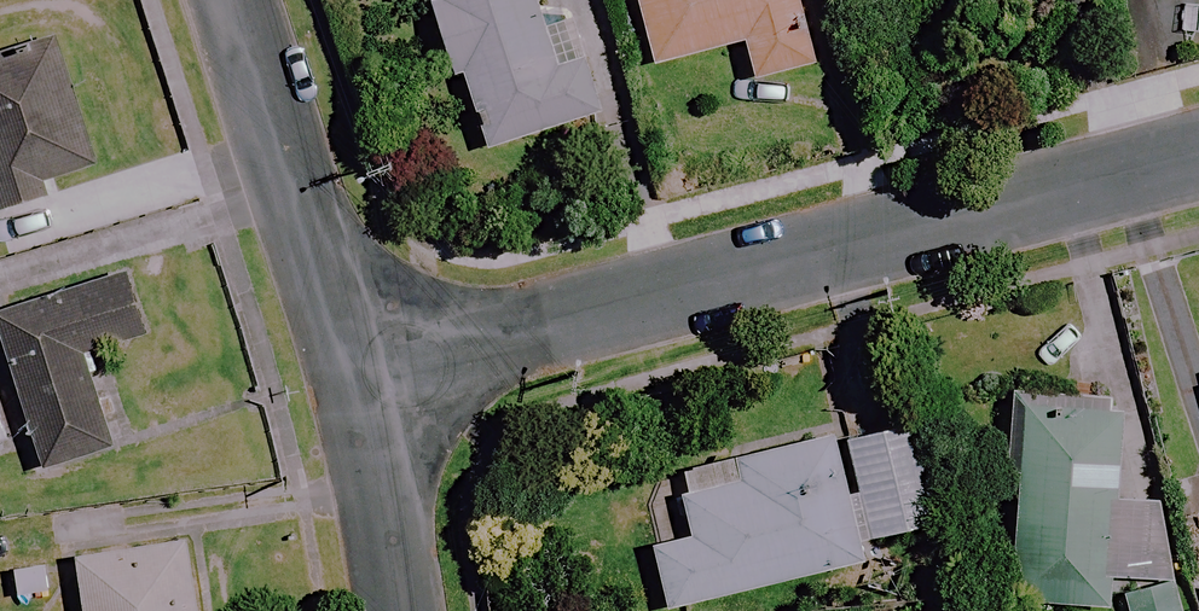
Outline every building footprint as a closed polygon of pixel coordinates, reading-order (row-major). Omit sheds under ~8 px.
[(534,0),(429,0),(488,151),(598,108),(567,28),(548,36),(534,0)] [(802,68),(793,29),(800,28),(793,0),(637,0),(652,65),(742,44),(751,80),(802,68)] [(58,31),(0,51),(0,190),(5,203),(56,186),(49,166),(100,149),(58,31)] [(122,269),(0,306),(0,340),(40,471),(111,450),(82,353),(142,335),(122,269)] [(1113,407),(1011,410),(1019,610),(1108,607),(1107,580),(1165,578),(1163,509),(1116,510),(1113,407)] [(912,532),(887,422),(677,469),(692,538),(653,547),(667,608),(864,563),(860,544),(912,532)] [(75,561),(83,610),(195,610),(184,543),(75,561)]
